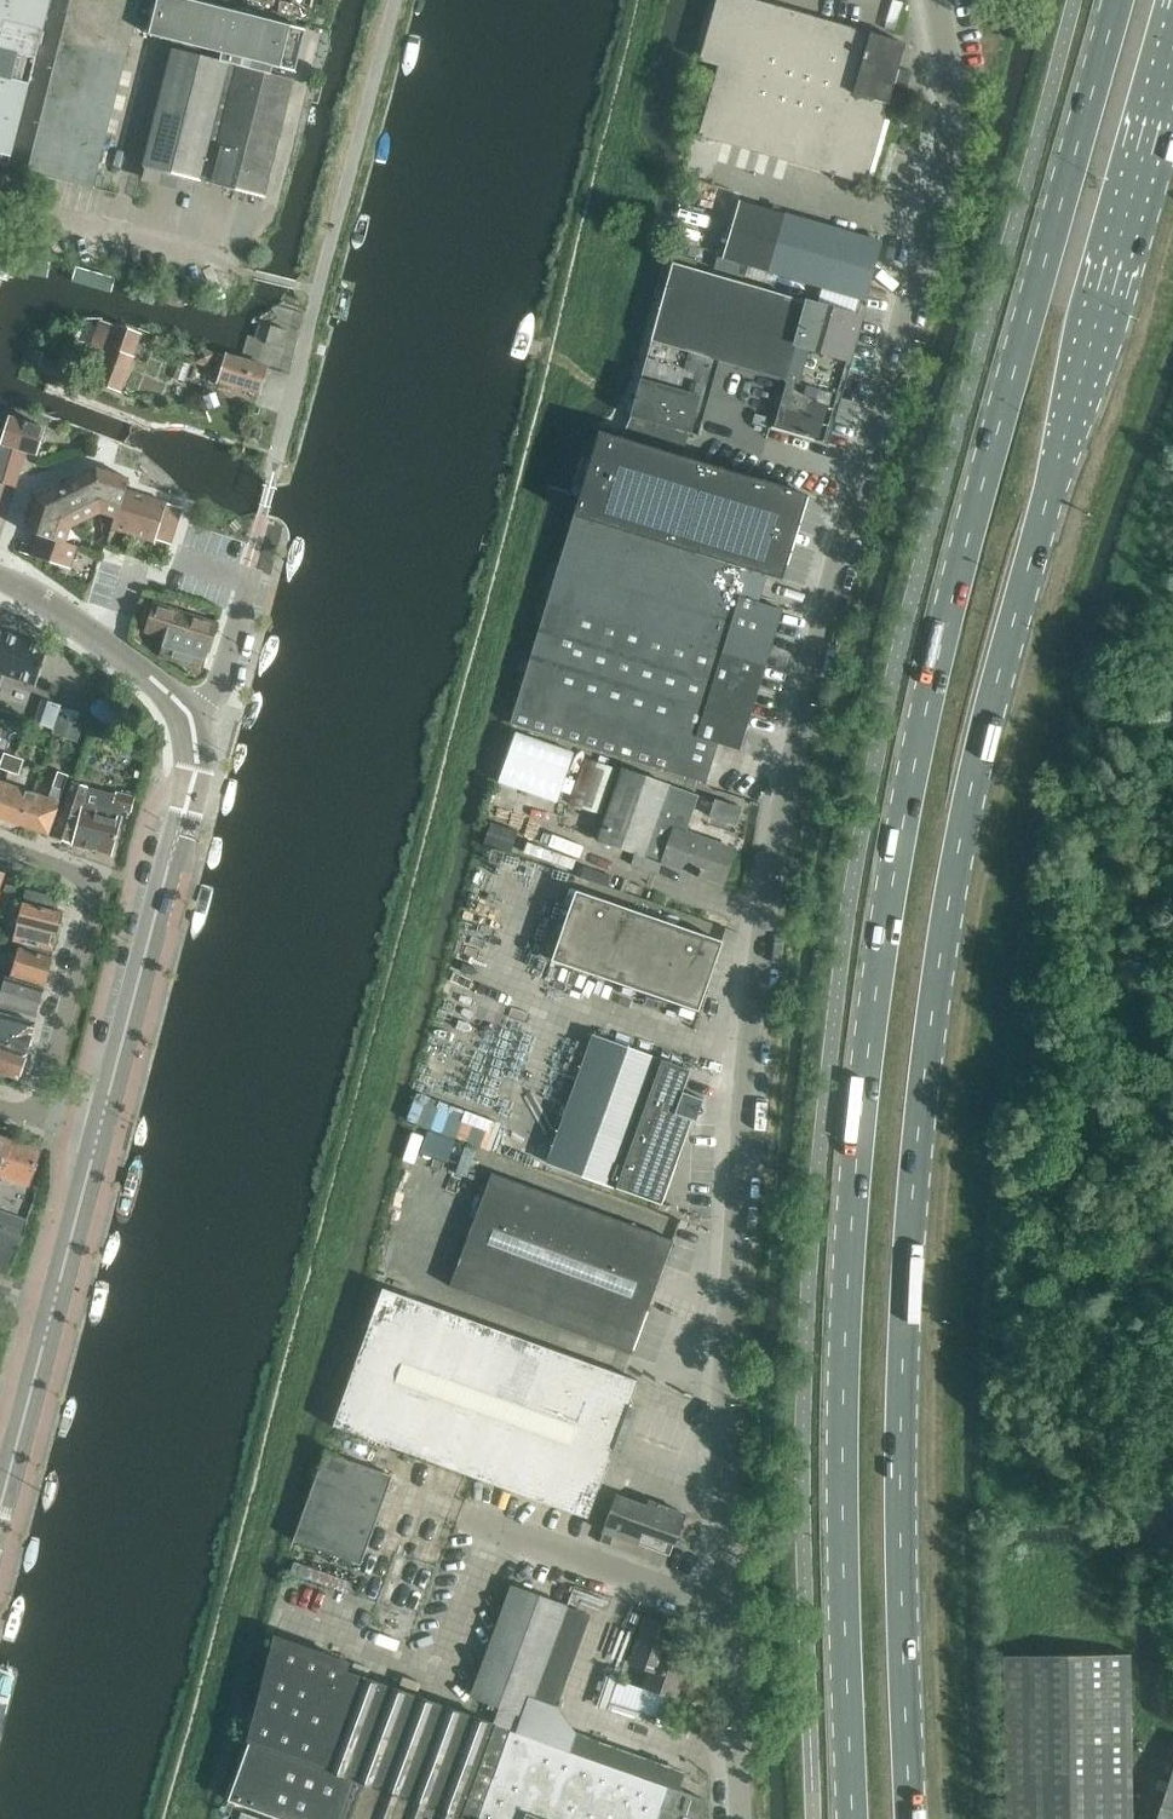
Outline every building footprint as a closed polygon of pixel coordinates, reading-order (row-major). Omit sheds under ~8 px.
[(8,167),(50,0),(0,0),(0,165),(8,167)] [(93,188),(139,1),(135,0),(71,0),(27,172),(93,188)] [(146,35),(176,43),(175,50),(291,79),(303,30),(184,0),(155,0),(146,35)] [(865,184),(885,116),(882,115),(885,103),(888,104),(894,84),(907,88),(911,72),(898,69),(905,44),(753,0),(717,0),(700,61),(719,66),(699,136),(829,173),(829,174),(865,184)] [(201,180),(207,182),(226,104),(236,65),(175,50),(172,50),(143,167),(200,182),(201,180)] [(291,79),(236,65),(226,104),(281,118),(291,79)] [(262,197),(281,118),(226,104),(207,182),(207,183),(262,197)] [(723,258),(865,299),(881,242),(740,201),(723,258)] [(6,270),(45,276),(48,263),(9,257),(6,270)] [(631,417),(624,439),(682,457),(689,433),(699,436),(720,361),(785,379),(771,428),(814,441),(814,440),(823,443),(845,366),(846,367),(860,317),(673,264),(629,416),(631,417)] [(74,280),(112,290),(116,277),(77,267),(74,280)] [(91,345),(108,351),(96,381),(119,390),(131,358),(130,358),(138,335),(116,326),(115,327),(100,322),(91,345)] [(265,344),(283,350),(289,331),(271,326),(265,344)] [(200,347),(196,362),(210,366),(215,352),(200,347)] [(219,381),(258,393),(266,367),(227,356),(219,381)] [(0,454),(0,455),(0,483),(14,487),(26,452),(35,455),(39,445),(44,443),(46,435),(43,431),(44,427),(29,423),(10,416),(9,421),(8,423),(0,421),(0,454)] [(599,432),(574,516),(767,575),(781,579),(782,579),(807,495),(771,484),(756,479),(692,460),(682,457),(624,439),(608,434),(599,432)] [(40,496),(35,502),(25,531),(37,535),(30,556),(69,568),(76,546),(65,543),(70,527),(100,513),(115,517),(111,529),(154,542),(155,540),(170,544),(182,508),(167,503),(125,490),(129,479),(100,469),(93,470),(40,496)] [(574,516),(548,600),(722,653),(765,666),(783,609),(774,607),(776,601),(760,596),(767,575),(574,516)] [(514,711),(510,723),(711,784),(714,773),(717,763),(712,762),(718,743),(697,736),(722,653),(548,600),(514,711)] [(144,631),(166,638),(160,655),(202,669),(207,651),(208,652),(217,624),(153,603),(144,631)] [(0,632),(0,683),(3,674),(36,685),(48,648),(0,632)] [(722,653),(697,736),(718,743),(740,750),(757,694),(761,695),(765,681),(761,680),(765,666),(722,653)] [(97,676),(88,688),(129,719),(138,706),(97,676)] [(58,717),(52,734),(77,742),(83,726),(58,717)] [(498,782),(556,802),(573,751),(515,731),(498,782)] [(619,769),(585,757),(569,803),(603,815),(619,769)] [(7,776),(12,762),(2,759),(0,765),(0,774),(7,776)] [(12,762),(7,776),(18,780),(22,765),(12,762)] [(699,795),(670,785),(622,768),(596,840),(645,857),(646,856),(662,862),(661,863),(691,873),(692,870),(699,873),(698,877),(701,878),(702,877),(723,884),(730,862),(725,861),(729,847),(735,849),(686,832),(699,795)] [(58,771),(52,787),(63,791),(69,775),(58,771)] [(53,837),(71,843),(88,787),(73,782),(53,837)] [(21,825),(32,793),(4,783),(0,796),(0,818),(21,825)] [(52,787),(48,798),(59,802),(63,791),(52,787)] [(32,793),(21,825),(48,835),(59,802),(32,793)] [(85,796),(82,807),(72,845),(111,854),(120,817),(118,816),(120,810),(131,812),(134,797),(116,793),(111,814),(114,803),(85,796)] [(709,816),(736,825),(741,808),(715,799),(709,816)] [(2,900),(22,905),(13,940),(52,950),(56,934),(58,935),(63,914),(55,912),(58,900),(59,900),(59,898),(6,885),(2,900)] [(561,933),(552,960),(626,985),(698,1011),(709,981),(722,942),(576,891),(565,922),(561,933)] [(11,976),(44,986),(53,958),(19,948),(11,976)] [(37,1016),(44,989),(5,979),(0,997),(0,1007),(37,1016)] [(28,1052),(35,1023),(0,1013),(0,1043),(28,1052)] [(690,1070),(593,1035),(547,1163),(661,1204),(692,1119),(696,1121),(698,1115),(705,1112),(702,1105),(704,1099),(682,1091),(690,1070)] [(18,1078),(27,1053),(0,1044),(0,1073),(18,1078)] [(422,1124),(429,1126),(423,1150),(450,1157),(455,1138),(493,1148),(501,1118),(428,1099),(422,1124)] [(1,1176),(13,1141),(2,1137),(1,1134),(0,1133),(0,1176),(1,1176)] [(13,1141),(1,1176),(29,1185),(40,1150),(36,1148),(35,1145),(27,1142),(24,1144),(13,1141)] [(449,1286),(631,1354),(673,1240),(492,1173),(449,1286)] [(6,1276),(7,1276),(21,1238),(0,1230),(0,1273),(6,1276)] [(588,1518),(624,1418),(625,1418),(627,1418),(628,1417),(629,1417),(630,1416),(630,1415),(631,1414),(631,1413),(631,1412),(631,1411),(630,1410),(630,1409),(629,1408),(628,1407),(638,1380),(382,1288),(332,1426),(588,1518)] [(293,1541),(361,1565),(392,1475),(324,1451),(293,1541)] [(603,1532),(600,1541),(600,1542),(610,1546),(614,1536),(637,1544),(641,1531),(673,1543),(673,1544),(674,1544),(685,1514),(649,1501),(647,1506),(616,1495),(603,1532)] [(471,1696),(526,1716),(566,1606),(511,1586),(471,1696)] [(645,1687),(675,1698),(686,1667),(678,1664),(688,1634),(644,1618),(629,1662),(650,1669),(643,1689),(644,1690),(645,1687)] [(668,1786),(509,1729),(508,1731),(494,1726),(495,1724),(345,1671),(348,1662),(275,1636),(248,1742),(228,1799),(281,1818),(656,1818),(661,1807),(668,1786)] [(1007,1818),(1132,1818),(1129,1654),(1004,1656),(1007,1818)] [(1156,1818),(1172,1818),(1172,1767),(1156,1818)] [(668,1786),(661,1807),(680,1814),(693,1818),(699,1818),(706,1800),(668,1786)] [(680,1814),(661,1807),(656,1818),(678,1818),(680,1814)]
